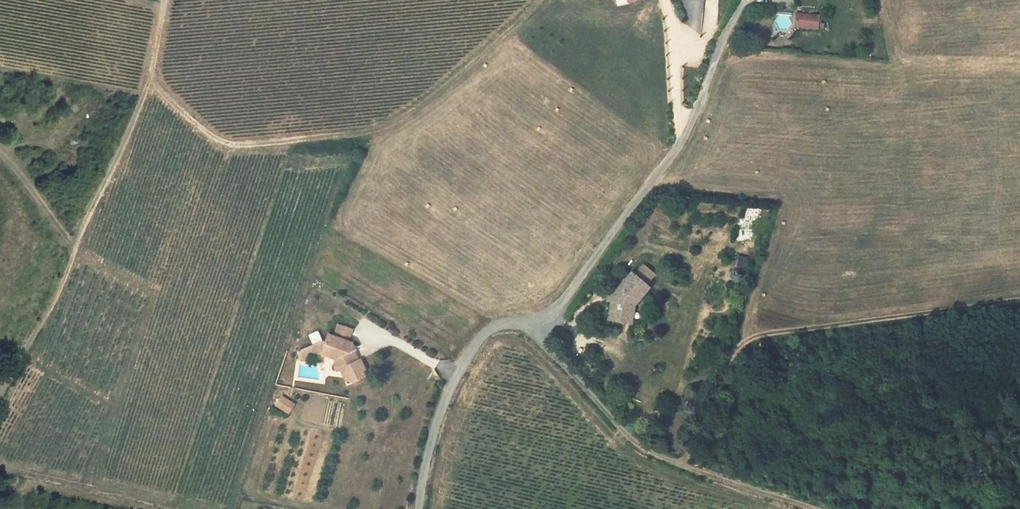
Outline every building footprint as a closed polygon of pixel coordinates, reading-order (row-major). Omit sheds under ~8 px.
[(823,31),(824,26),(818,25),(819,16),(795,14),(794,28),(823,31)] [(701,20),(689,19),(689,34),(701,34),(701,20)] [(736,265),(745,267),(747,257),(738,255),(736,265)] [(643,263),(634,274),(645,283),(654,273),(643,263)] [(611,323),(633,323),(635,300),(648,285),(645,283),(634,274),(631,272),(613,293),(611,323)] [(340,321),(335,333),(348,339),(353,327),(340,321)] [(328,340),(298,348),(299,357),(304,356),(304,353),(314,350),(315,354),(323,352),(323,354),(335,359),(332,365),(335,372),(339,371),(345,384),(350,384),(361,380),(364,374),(359,362),(357,363),(354,354),(357,353),(355,346),(330,335),(328,340)] [(294,404),(282,396),(276,405),(289,413),(294,404)]
